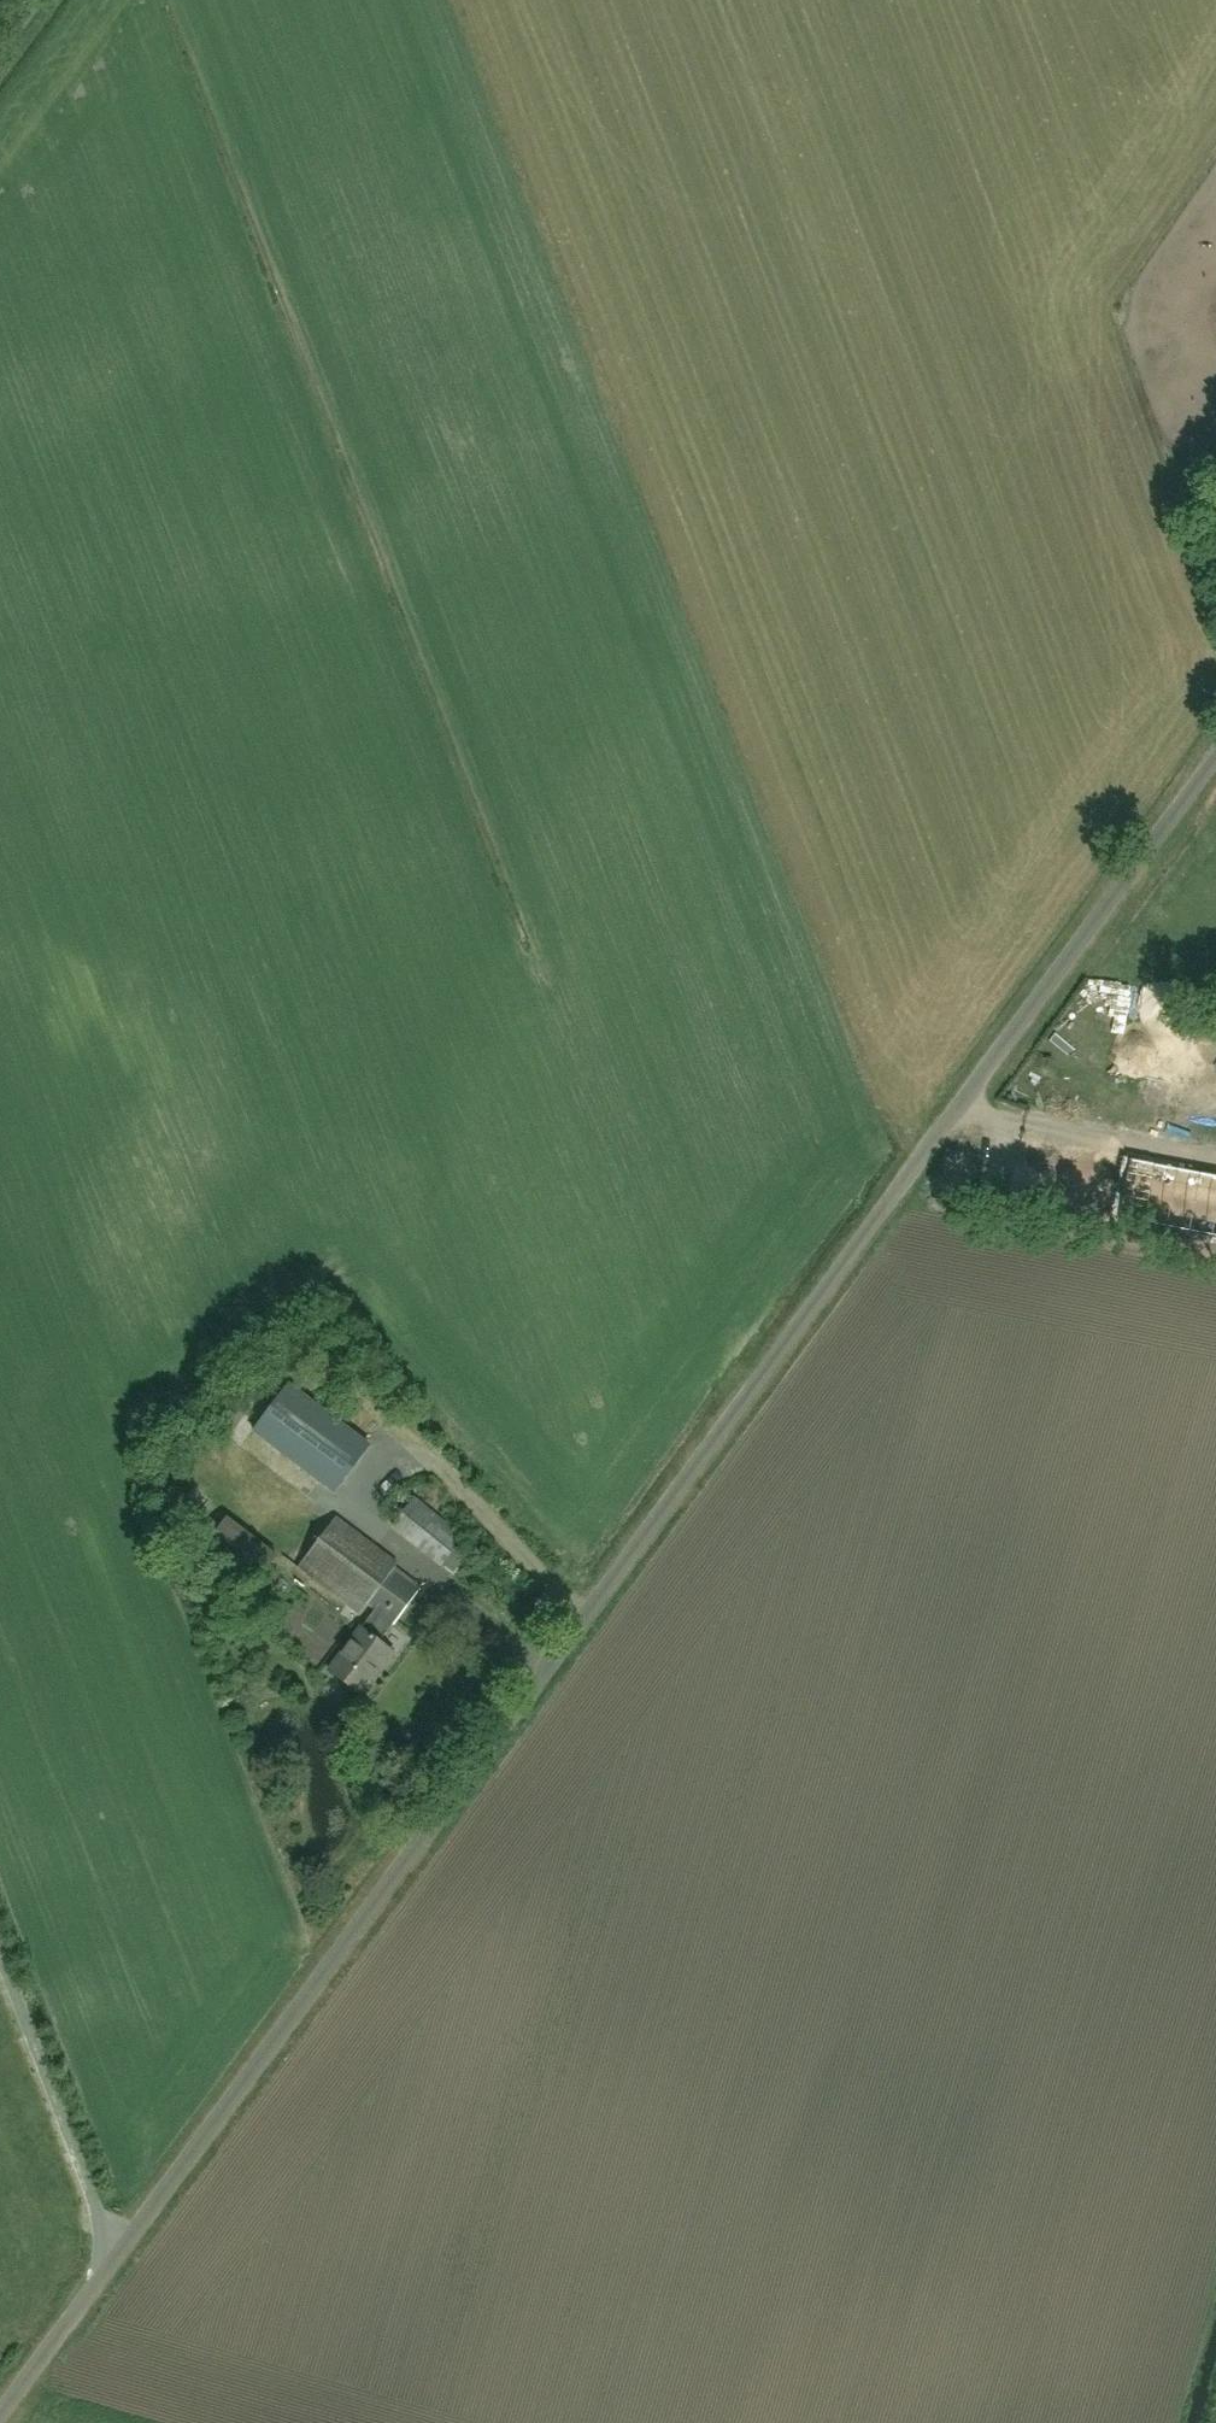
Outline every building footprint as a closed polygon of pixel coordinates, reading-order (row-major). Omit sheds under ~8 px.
[(1215,1234),(1215,1175),(1019,1137),(1009,1195),(1215,1234)] [(253,1430),(334,1491),(369,1445),(288,1384),(253,1430)] [(412,1499),(389,1526),(438,1567),(461,1539),(412,1499)] [(277,1556),(226,1517),(196,1556),(247,1595),(277,1556)] [(359,1615),(367,1603),(374,1609),(328,1672),(358,1695),(370,1679),(374,1681),(395,1653),(378,1641),(419,1588),(412,1583),(413,1582),(394,1568),(397,1564),(335,1517),(297,1568),(359,1615)]
